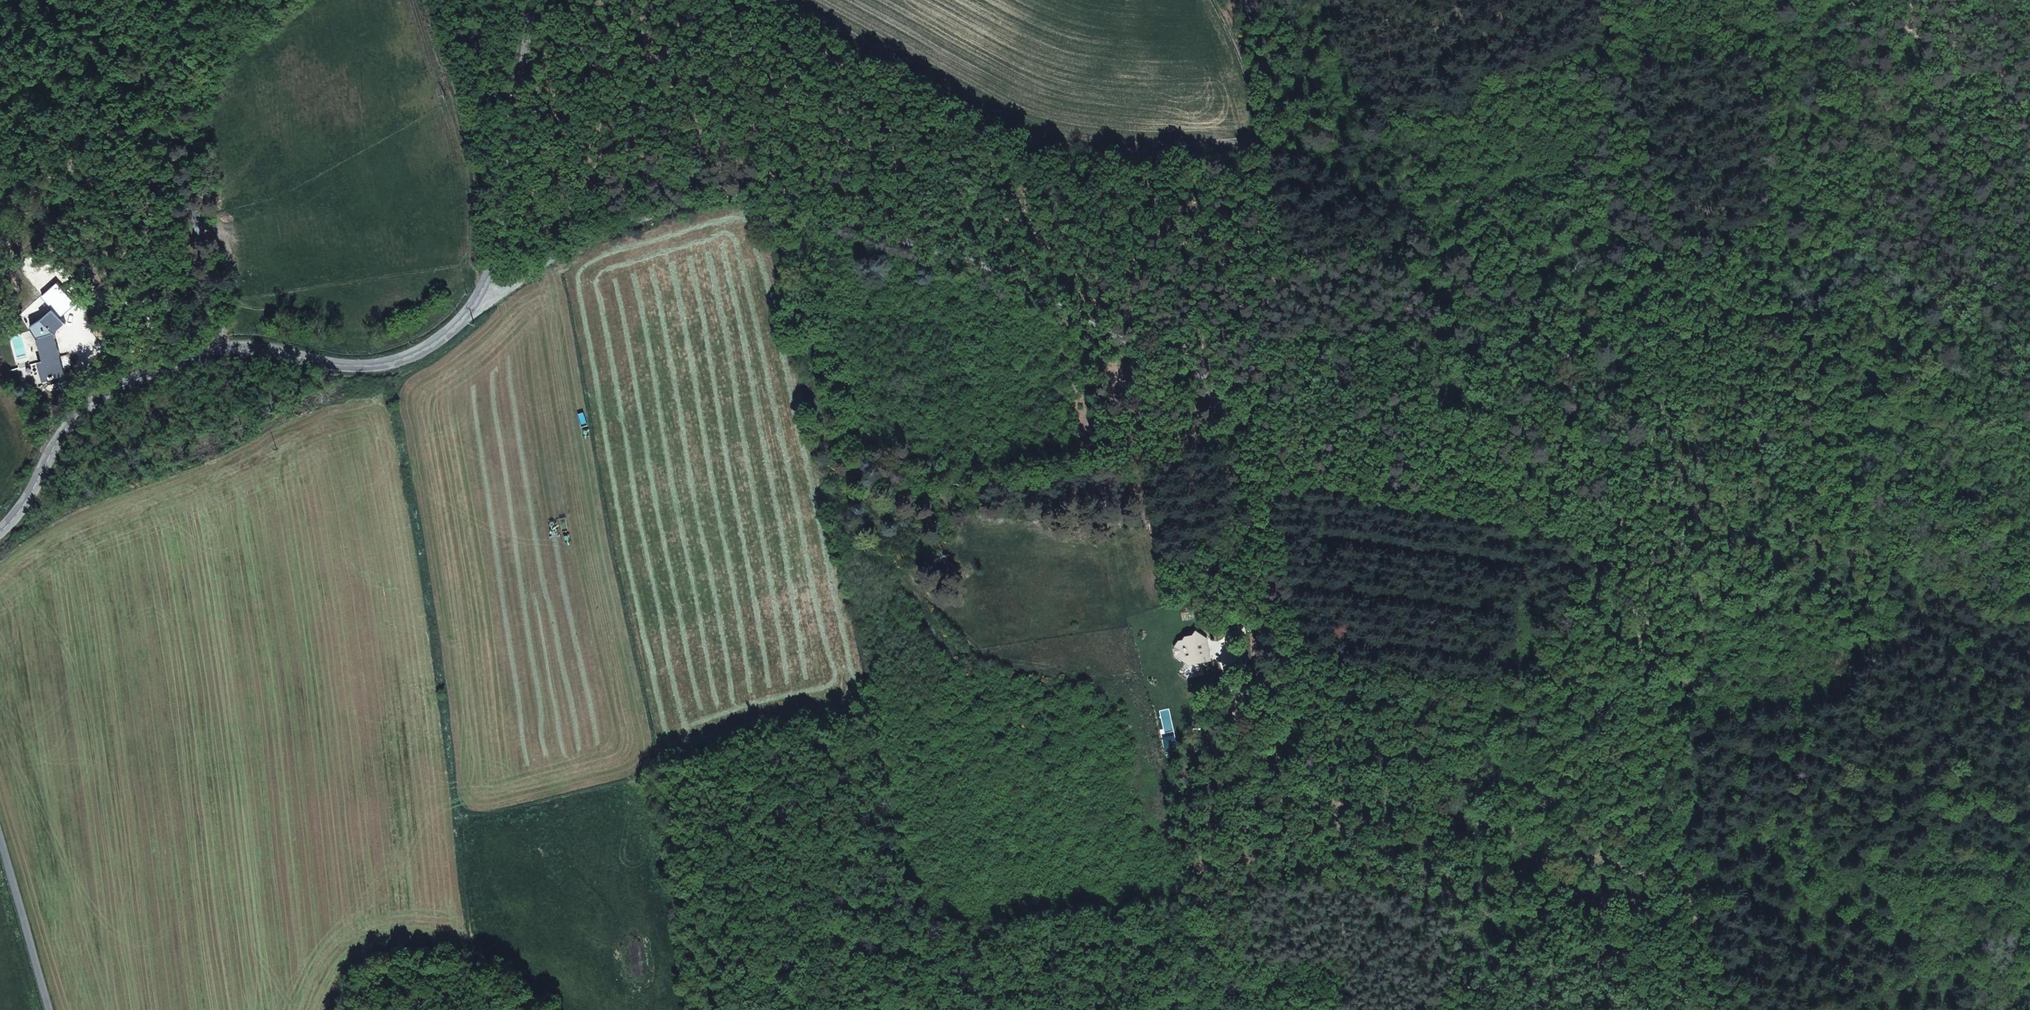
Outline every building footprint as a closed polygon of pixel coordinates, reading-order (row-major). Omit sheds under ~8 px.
[(41,294),(53,307),(41,317),(32,324),(42,335),(49,360),(40,362),(45,378),(64,373),(52,332),(65,321),(60,316),(77,303),(57,280),(41,294)] [(1210,660),(1206,639),(1197,632),(1194,635),(1186,638),(1184,641),(1179,641),(1175,647),(1177,656),(1188,663),(1210,660)]
